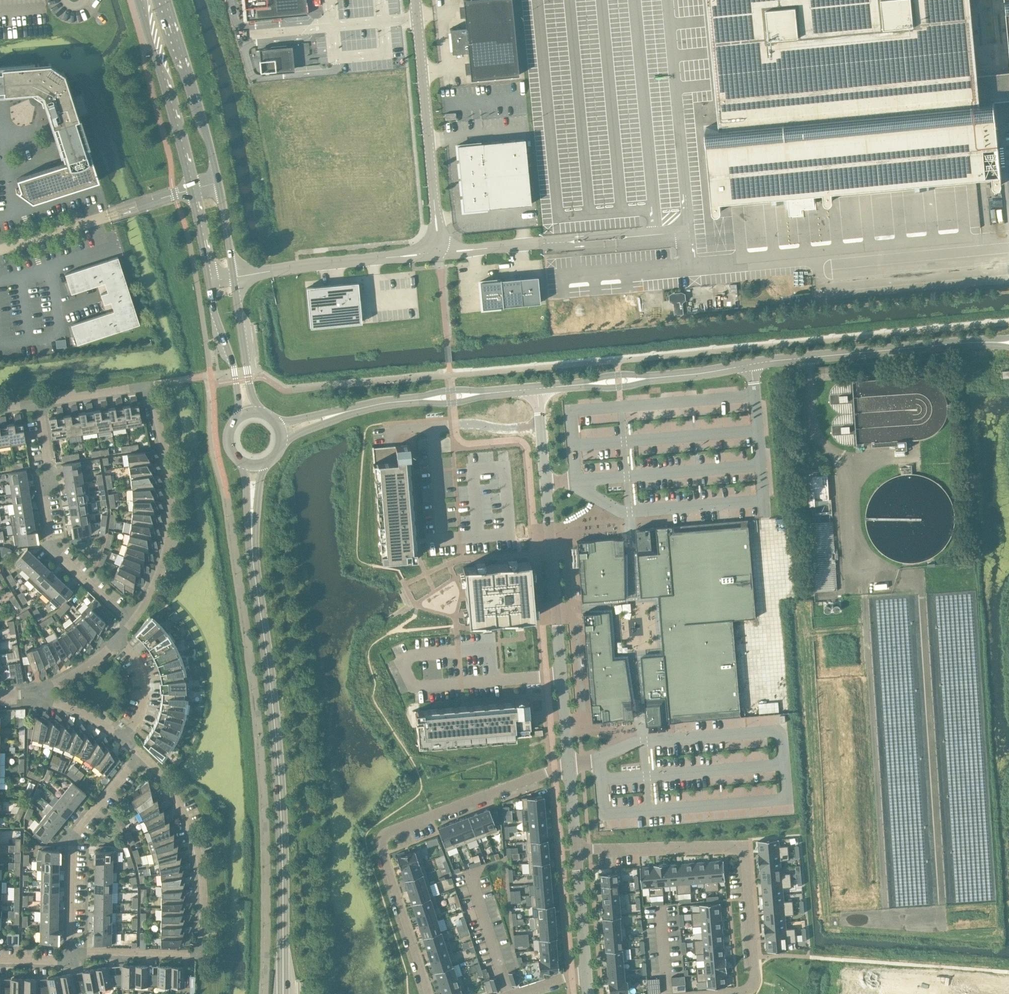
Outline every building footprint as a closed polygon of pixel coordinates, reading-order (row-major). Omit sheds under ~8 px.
[(247,20),(249,19),(250,22),(255,22),(255,21),(255,19),(267,18),(272,17),(273,17),(273,20),(278,20),(282,20),(282,19),(281,19),(281,17),(297,15),(307,14),(306,4),(307,4),(307,1),(306,1),(306,0),(245,0),(247,20)] [(476,79),(519,75),(511,0),(463,0),(466,27),(450,29),(452,53),(468,52),(470,76),(471,80),(476,79)] [(720,126),(705,127),(713,208),(713,209),(713,210),(714,210),(714,211),(715,212),(716,212),(717,212),(718,212),(719,212),(720,212),(720,211),(721,210),(722,209),(722,208),(722,207),(721,200),(823,190),(824,198),(824,199),(825,199),(825,200),(826,201),(827,201),(828,202),(829,202),(830,201),(831,201),(832,201),(832,200),(833,199),(833,198),(833,197),(832,189),(992,174),(993,182),(993,183),(993,184),(994,185),(995,185),(995,186),(996,186),(997,186),(998,186),(999,186),(999,185),(1000,185),(1001,184),(1001,183),(1001,182),(1002,181),(994,101),(1008,99),(1008,0),(708,0),(720,126)] [(263,63),(260,63),(261,68),(261,74),(288,72),(287,63),(286,53),(286,47),(267,48),(261,49),(262,61),(263,63)] [(38,67),(32,68),(31,65),(35,65),(35,64),(0,67),(0,94),(32,91),(30,95),(33,97),(33,98),(33,99),(33,100),(34,100),(34,101),(35,101),(36,102),(37,101),(38,101),(38,100),(42,103),(44,99),(65,163),(17,178),(20,189),(18,192),(32,201),(98,180),(68,86),(67,87),(68,90),(66,90),(58,72),(48,66),(38,67)] [(525,139),(508,140),(511,173),(528,171),(525,139)] [(457,145),(460,178),(511,173),(508,140),(457,145)] [(531,204),(528,171),(511,173),(514,206),(531,204)] [(514,206),(511,173),(460,178),(464,211),(514,206)] [(118,257),(65,274),(71,293),(105,282),(108,292),(101,294),(104,304),(111,301),(114,311),(71,324),(77,344),(139,324),(118,257)] [(537,276),(519,278),(522,304),(540,303),(537,276)] [(522,304),(519,278),(500,280),(502,306),(522,304)] [(502,306),(500,280),(480,282),(482,308),(502,306)] [(361,322),(357,283),(307,287),(311,327),(361,322)] [(684,314),(683,304),(683,300),(685,299),(684,294),(682,293),(673,294),(671,296),(671,301),(674,301),(675,314),(684,314)] [(123,406),(123,408),(126,427),(141,424),(138,405),(130,407),(130,405),(123,406)] [(126,427),(123,408),(115,409),(115,407),(108,408),(108,410),(111,429),(126,427)] [(111,429),(108,410),(100,411),(100,409),(93,411),(93,413),(97,431),(111,429)] [(97,431),(93,413),(86,414),(85,412),(78,413),(78,415),(82,434),(97,431)] [(82,434),(78,415),(71,416),(70,414),(63,415),(64,417),(67,436),(82,434)] [(67,436),(64,417),(56,418),(56,416),(48,418),(52,438),(67,436)] [(26,443),(23,424),(14,425),(14,423),(7,424),(7,426),(10,445),(26,443)] [(7,426),(0,427),(0,447),(10,445),(7,426)] [(417,560),(408,458),(410,457),(409,445),(407,445),(407,442),(405,442),(406,445),(391,446),(374,448),(373,445),(372,445),(382,563),(383,563),(383,560),(402,559),(414,558),(415,558),(415,560),(417,560)] [(151,463),(144,451),(127,454),(129,466),(147,464),(150,463),(151,463)] [(81,472),(79,461),(60,464),(61,465),(63,465),(64,475),(81,472)] [(153,475),(147,464),(129,466),(131,478),(148,476),(152,475),(153,475)] [(25,470),(27,470),(8,473),(10,483),(27,481),(25,470)] [(83,482),(81,472),(64,475),(66,485),(83,482)] [(154,488),(148,476),(131,478),(132,489),(150,488),(154,488)] [(829,499),(828,476),(808,477),(810,505),(815,505),(815,500),(829,499)] [(29,491),(27,481),(10,483),(12,493),(29,491)] [(87,482),(83,482),(66,485),(67,495),(84,492),(89,492),(87,482)] [(155,501),(150,488),(132,489),(132,500),(132,501),(150,501),(154,501),(155,501)] [(30,501),(29,491),(12,493),(13,504),(30,501)] [(89,492),(84,492),(67,495),(69,505),(86,502),(90,502),(89,492)] [(15,514),(32,511),(30,501),(13,504),(15,514)] [(155,514),(150,501),(132,501),(132,512),(150,513),(154,513),(154,514),(155,514)] [(90,502),(86,502),(69,505),(70,515),(88,512),(92,512),(90,502)] [(33,521),(32,511),(15,514),(16,524),(33,521)] [(89,523),(88,512),(70,515),(72,525),(89,523)] [(153,526),(150,513),(132,512),(131,523),(149,526),(153,526),(153,527),(153,526)] [(641,529),(636,529),(637,536),(638,551),(639,566),(639,567),(640,582),(641,582),(642,597),(652,596),(658,595),(659,595),(662,626),(664,654),(656,655),(642,656),(643,671),(643,672),(645,702),(647,717),(647,724),(652,724),(666,723),(694,720),(742,716),(779,713),(780,713),(778,691),(740,694),(733,620),(757,618),(748,519),(681,525),(641,528),(641,529)] [(838,559),(835,520),(820,521),(822,563),(833,562),(832,559),(838,559)] [(35,531),(33,521),(16,524),(18,534),(35,531)] [(91,533),(89,523),(72,525),(74,535),(72,535),(72,536),(91,533)] [(151,539),(149,526),(131,523),(129,534),(146,538),(150,539),(151,539)] [(37,541),(35,531),(18,534),(12,535),(14,545),(39,541),(38,541),(37,541)] [(148,552),(146,538),(129,534),(126,545),(143,550),(147,551),(147,552),(148,552)] [(626,583),(625,552),(625,537),(620,538),(577,541),(581,595),(582,602),(588,601),(593,601),(619,599),(626,598),(626,583)] [(144,564),(143,550),(126,545),(123,556),(140,562),(143,563),(143,564),(144,564)] [(23,569),(35,556),(27,549),(28,547),(15,561),(23,569)] [(108,553),(103,551),(100,558),(105,560),(108,553)] [(30,576),(42,563),(35,556),(23,569),(30,576)] [(139,576),(140,562),(123,556),(119,566),(135,574),(138,575),(138,576),(139,576)] [(102,567),(105,560),(100,558),(97,565),(102,567)] [(503,564),(463,567),(464,575),(467,613),(468,623),(534,617),(529,561),(503,564)] [(38,583),(50,570),(42,563),(30,576),(27,579),(34,586),(38,583)] [(133,594),(135,574),(119,566),(114,576),(112,575),(108,580),(107,579),(107,580),(122,593),(122,592),(123,592),(124,592),(124,589),(132,594),(133,594)] [(45,589),(57,577),(50,570),(38,583),(34,586),(42,593),(45,589)] [(53,597),(65,584),(57,577),(45,589),(42,593),(50,600),(53,597)] [(57,607),(74,589),(73,589),(72,590),(65,584),(53,597),(50,600),(57,607)] [(929,594),(931,614),(938,614),(936,594),(929,594)] [(17,601),(14,595),(9,597),(13,603),(17,601)] [(108,615),(99,607),(101,605),(99,602),(95,598),(81,613),(96,630),(98,633),(99,634),(108,615)] [(70,606),(66,602),(61,607),(65,611),(70,606)] [(61,616),(65,611),(61,607),(57,612),(61,616)] [(25,617),(31,613),(28,608),(22,612),(25,617)] [(613,659),(609,614),(609,611),(605,612),(605,611),(589,613),(583,614),(583,620),(583,622),(592,721),(630,718),(635,718),(633,703),(628,672),(626,658),(613,659)] [(96,630),(81,613),(73,621),(75,624),(86,638),(89,641),(89,642),(96,630)] [(142,640),(158,625),(150,617),(150,616),(150,615),(133,635),(134,635),(135,633),(142,640)] [(55,620),(52,616),(46,620),(49,624),(55,620)] [(49,624),(46,620),(40,624),(43,628),(49,624)] [(86,638),(75,624),(73,621),(64,627),(66,631),(76,646),(78,649),(79,650),(86,638)] [(148,647),(166,634),(158,625),(142,640),(148,647)] [(76,646),(66,631),(57,637),(66,653),(68,656),(67,656),(68,657),(76,646)] [(172,644),(166,634),(148,647),(153,655),(172,644)] [(66,653),(57,637),(47,643),(55,659),(56,662),(56,663),(57,663),(66,653)] [(55,659),(47,643),(37,647),(43,664),(45,668),(44,668),(45,668),(55,659)] [(157,663),(177,655),(172,644),(153,655),(157,663)] [(43,664),(37,647),(26,652),(33,672),(32,672),(33,673),(43,664)] [(177,655),(157,663),(159,672),(181,667),(177,655)] [(22,674),(20,662),(14,663),(16,675),(22,674)] [(183,678),(181,667),(159,672),(161,681),(183,678)] [(184,690),(183,679),(183,678),(161,681),(162,690),(184,690)] [(183,702),(184,690),(162,690),(161,700),(183,702)] [(533,734),(530,734),(529,718),(528,707),(531,707),(531,706),(528,706),(527,702),(530,702),(530,701),(527,701),(527,699),(515,700),(515,702),(412,711),(412,712),(415,712),(418,744),(415,744),(415,745),(533,735),(533,734)] [(181,714),(183,702),(161,700),(160,709),(181,714)] [(177,726),(181,714),(160,709),(157,718),(177,726)] [(43,741),(47,724),(35,716),(35,717),(31,739),(43,741)] [(172,737),(177,726),(157,718),(153,726),(172,737)] [(53,744),(59,727),(48,719),(47,724),(43,741),(53,744)] [(64,748),(70,732),(60,723),(59,727),(53,744),(64,748)] [(166,747),(172,737),(153,726),(148,734),(166,747)] [(74,753),(82,737),(72,727),(70,732),(64,748),(74,753)] [(84,759),(94,744),(84,733),(82,737),(74,753),(84,759)] [(166,747),(148,734),(143,741),(141,740),(160,757),(159,756),(166,747)] [(93,765),(103,750),(95,739),(94,744),(84,759),(93,765)] [(106,746),(103,750),(93,765),(102,772),(107,776),(117,763),(106,746)] [(70,769),(66,773),(72,778),(75,774),(70,769)] [(77,782),(80,778),(75,774),(72,778),(77,782)] [(138,810),(153,800),(148,780),(147,780),(147,781),(140,786),(139,786),(141,793),(131,800),(138,810)] [(85,793),(72,782),(65,790),(79,801),(85,793)] [(79,801),(65,790),(59,798),(72,809),(79,801)] [(543,796),(522,798),(523,809),(544,807),(543,796)] [(72,809),(59,798),(52,806),(66,817),(72,809)] [(143,819),(159,811),(157,798),(153,800),(138,810),(143,819)] [(66,817),(52,806),(49,803),(42,811),(46,814),(59,825),(66,817)] [(545,818),(544,807),(523,809),(523,810),(528,809),(528,819),(545,818)] [(499,819),(496,811),(491,813),(489,808),(478,812),(487,835),(497,831),(495,826),(500,824),(499,819)] [(163,809),(159,811),(143,819),(148,830),(164,822),(163,809)] [(487,835),(478,812),(468,816),(477,839),(487,835)] [(122,819),(118,813),(114,816),(117,822),(122,819)] [(59,825),(46,814),(39,822),(53,833),(59,825)] [(477,839),(468,816),(458,820),(466,842),(471,841),(477,839)] [(546,829),(545,818),(528,819),(529,830),(526,830),(546,829)] [(126,825),(122,819),(117,822),(121,828),(126,825)] [(466,842),(458,820),(448,824),(456,846),(466,842)] [(152,840),(169,834),(169,821),(164,822),(148,830),(152,840)] [(53,833),(39,822),(32,830),(46,841),(53,833)] [(456,846),(448,824),(437,828),(446,850),(456,846)] [(547,839),(546,829),(526,830),(527,841),(525,841),(547,839)] [(173,832),(169,834),(152,840),(156,851),(173,846),(173,832)] [(135,843),(132,836),(127,838),(130,845),(135,843)] [(548,850),(547,839),(525,841),(526,852),(548,850)] [(789,852),(789,845),(780,846),(779,839),(758,841),(760,854),(758,854),(758,855),(789,852)] [(177,845),(173,846),(156,851),(151,852),(153,863),(158,862),(176,858),(177,845)] [(59,860),(59,849),(38,849),(36,860),(41,860),(59,860)] [(423,861),(419,849),(405,854),(404,851),(397,854),(398,856),(396,856),(400,868),(423,861)] [(117,861),(117,850),(95,850),(95,861),(112,861),(117,861)] [(549,858),(548,850),(526,852),(526,853),(528,852),(528,863),(549,861),(549,858)] [(790,859),(789,852),(758,855),(760,869),(781,867),(781,860),(790,859)] [(180,857),(176,858),(158,862),(160,873),(178,871),(180,857)] [(59,870),(59,860),(41,860),(36,860),(36,870),(41,870),(59,870)] [(726,881),(724,860),(710,861),(712,891),(719,890),(719,881),(726,881)] [(117,861),(112,861),(95,861),(94,871),(112,871),(117,871),(117,861)] [(423,861),(400,868),(404,880),(426,873),(422,862),(423,861)] [(550,872),(549,861),(528,863),(529,873),(550,872)] [(712,891),(710,861),(696,862),(698,883),(704,882),(705,891),(712,891)] [(698,883),(696,862),(682,864),(685,893),(692,892),(691,883),(698,883)] [(670,885),(668,863),(655,865),(657,895),(664,895),(664,886),(670,885)] [(685,893),(682,864),(669,865),(669,863),(668,863),(670,885),(677,885),(678,894),(685,893)] [(657,895),(655,865),(654,865),(654,866),(640,867),(642,888),(649,887),(650,896),(657,895)] [(782,873),(781,867),(760,869),(761,869),(762,882),(791,880),(791,873),(782,873)] [(58,880),(59,870),(41,870),(41,880),(58,880)] [(182,870),(178,871),(160,873),(161,884),(179,883),(182,870)] [(112,881),(112,871),(94,871),(94,881),(112,881)] [(551,883),(550,872),(529,873),(529,874),(533,874),(534,884),(551,883)] [(617,884),(616,872),(600,873),(601,885),(617,884)] [(429,884),(426,873),(404,880),(408,891),(429,884)] [(58,891),(58,880),(41,880),(41,890),(58,891)] [(784,894),(783,888),(792,887),(791,880),(762,882),(763,896),(784,894)] [(112,892),(112,881),(94,881),(94,891),(112,892)] [(179,895),(183,883),(179,883),(161,884),(161,895),(179,895)] [(552,893),(551,883),(534,884),(535,894),(531,894),(531,895),(552,893)] [(433,894),(429,884),(408,891),(411,903),(434,895),(433,895),(433,894)] [(618,893),(617,884),(601,885),(602,895),(618,894),(623,894),(623,893),(618,893)] [(58,901),(58,891),(41,890),(40,900),(58,901)] [(111,902),(112,892),(94,891),(94,901),(111,902)] [(552,904),(552,893),(531,895),(532,906),(537,906),(554,904),(552,904)] [(624,904),(623,894),(618,894),(602,895),(602,906),(619,905),(624,904)] [(794,907),(793,900),(784,901),(784,894),(763,896),(764,910),(794,907)] [(184,896),(179,895),(161,895),(161,908),(179,908),(184,896)] [(438,907),(434,895),(411,903),(415,914),(438,907)] [(58,911),(58,901),(40,900),(40,911),(58,911)] [(111,912),(111,902),(94,901),(94,912),(111,912)] [(722,917),(720,902),(700,904),(701,911),(692,912),(692,919),(722,917)] [(554,906),(554,904),(537,906),(538,916),(534,917),(555,915),(554,906)] [(624,905),(624,904),(619,905),(602,906),(603,917),(602,917),(602,918),(623,916),(623,915),(620,915),(619,905),(624,905)] [(438,907),(415,914),(419,925),(437,920),(434,909),(438,907)] [(794,914),(794,907),(764,910),(765,923),(764,923),(764,924),(786,922),(785,915),(794,914)] [(183,908),(179,908),(161,908),(161,920),(179,920),(183,908)] [(58,921),(58,911),(40,911),(40,921),(58,921)] [(111,922),(111,912),(94,912),(93,922),(111,922)] [(556,926),(555,915),(534,917),(535,928),(556,926)] [(623,926),(623,916),(602,918),(603,928),(623,926)] [(723,930),(722,917),(692,919),(693,926),(702,926),(702,932),(723,930)] [(183,920),(179,920),(161,920),(161,932),(179,932),(183,920)] [(441,931),(437,920),(419,925),(422,937),(441,931)] [(57,931),(58,921),(40,921),(40,931),(57,931)] [(116,922),(111,922),(93,922),(93,932),(111,932),(116,932),(116,922)] [(796,935),(795,928),(786,928),(786,922),(764,924),(765,937),(796,935)] [(556,937),(556,926),(535,928),(539,928),(540,938),(538,938),(538,939),(556,937)] [(623,927),(623,926),(603,928),(604,939),(621,938),(620,927),(623,927)] [(724,944),(723,930),(702,932),(703,939),(694,940),(695,947),(724,944)] [(57,942),(57,931),(40,931),(40,942),(57,942)] [(444,942),(441,931),(422,937),(426,948),(444,942)] [(116,932),(111,932),(93,932),(93,943),(115,943),(116,932)] [(183,932),(179,932),(161,932),(160,939),(158,939),(158,948),(175,948),(177,944),(178,944),(183,932)] [(797,942),(796,935),(765,937),(765,938),(767,938),(768,952),(788,950),(788,943),(797,942)] [(556,948),(555,937),(540,939),(538,939),(539,950),(556,948)] [(622,948),(621,938),(604,939),(605,950),(624,948),(622,948)] [(453,952),(449,941),(444,942),(426,948),(430,960),(448,954),(453,952)] [(725,957),(724,944),(695,947),(695,954),(704,953),(705,960),(726,958),(726,957),(725,957)] [(557,959),(556,948),(539,950),(540,960),(538,960),(538,961),(557,959)] [(624,949),(624,948),(605,950),(606,961),(625,959),(624,949)] [(435,971),(452,966),(448,954),(430,960),(434,971),(435,971)] [(727,972),(726,958),(705,960),(705,966),(696,967),(697,974),(727,972)] [(558,970),(557,959),(538,961),(539,972),(548,971),(549,974),(556,973),(556,971),(558,970)] [(625,960),(625,959),(606,961),(607,971),(624,970),(623,960),(625,960)] [(134,985),(135,965),(123,965),(123,973),(115,974),(116,985),(120,985),(134,985)] [(152,985),(153,973),(146,973),(147,965),(135,965),(134,985),(152,985)] [(170,986),(171,966),(159,965),(159,974),(153,973),(152,985),(170,986)] [(457,977),(453,965),(452,966),(435,971),(438,983),(457,977)] [(116,985),(115,974),(108,974),(107,966),(95,968),(99,988),(113,985),(116,985)] [(189,985),(189,975),(189,974),(183,974),(183,966),(171,966),(170,986),(190,986),(189,985)] [(95,968),(83,971),(85,979),(79,980),(81,992),(82,993),(97,993),(100,993),(99,988),(95,968)] [(624,980),(624,970),(607,971),(608,982),(627,981),(627,980),(624,980)] [(518,981),(515,971),(508,973),(512,985),(518,983),(519,983),(518,981)] [(727,986),(726,972),(728,972),(727,972),(697,974),(697,981),(706,981),(707,988),(727,986)] [(79,980),(73,981),(71,973),(60,975),(63,993),(69,993),(81,992),(79,980)] [(60,975),(48,977),(49,986),(42,986),(43,993),(63,993),(60,975)] [(460,976),(457,977),(438,983),(440,988),(442,993),(443,993),(464,987),(460,976)] [(500,989),(496,977),(490,979),(494,991),(500,989)] [(24,978),(12,978),(12,986),(6,986),(5,993),(24,993),(24,978)] [(42,986),(36,987),(36,978),(24,978),(24,993),(43,993),(42,986)] [(660,978),(649,979),(650,993),(661,993),(660,978)] [(627,981),(608,982),(609,993),(610,993),(618,993),(628,992),(627,981)] [(686,984),(672,985),(673,992),(686,991),(686,984)]
